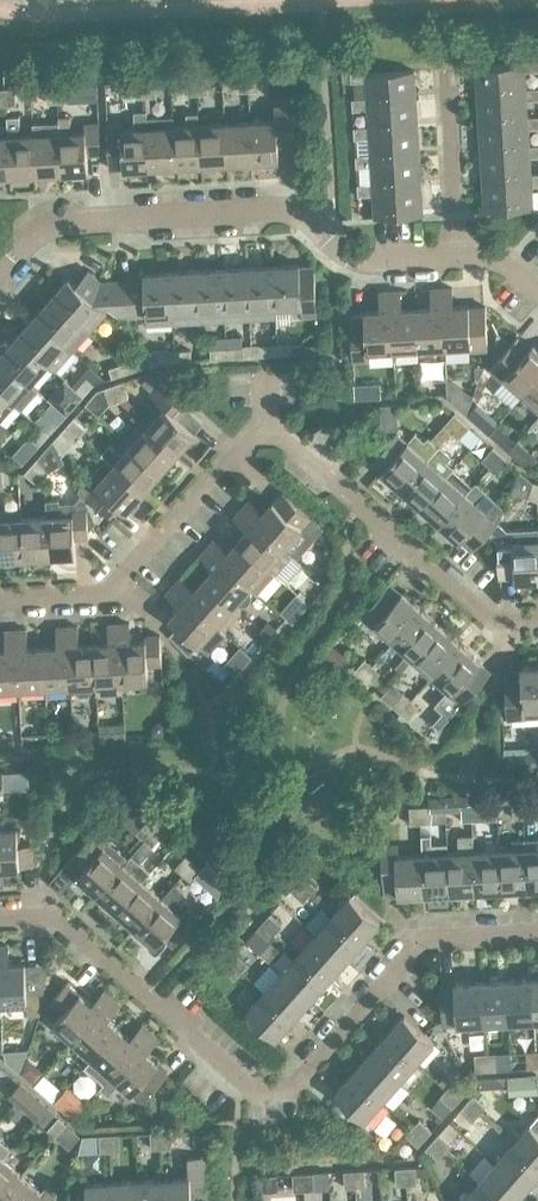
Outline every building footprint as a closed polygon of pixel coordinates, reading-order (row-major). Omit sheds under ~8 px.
[(526,93),(525,72),(537,71),(537,62),(525,62),(525,64),(476,67),(478,96),(526,93)] [(368,101),(416,98),(415,70),(366,73),(366,70),(353,71),(353,81),(367,80),(368,101)] [(353,71),(344,72),(344,82),(353,81),(353,71)] [(248,75),(249,91),(260,91),(259,74),(248,75)] [(238,92),(249,91),(248,75),(238,76),(238,92)] [(187,92),(198,91),(197,78),(187,79),(187,92)] [(197,78),(198,91),(209,91),(208,78),(197,78)] [(146,82),(147,98),(157,97),(156,81),(146,82)] [(137,98),(147,98),(146,82),(136,82),(137,98)] [(57,87),(58,103),(69,102),(68,86),(57,87)] [(48,103),(58,103),(57,87),(47,87),(48,103)] [(6,90),(7,106),(17,105),(16,89),(6,90)] [(528,120),(527,103),(537,102),(537,92),(526,93),(478,96),(479,122),(528,120)] [(370,131),(418,128),(416,98),(368,101),(355,101),(355,111),(368,111),(370,131)] [(251,121),(254,161),(280,159),(279,146),(295,145),(292,104),(276,105),(277,120),(251,121)] [(151,167),(149,127),(148,111),(134,112),(135,128),(124,128),(124,123),(107,124),(109,169),(151,167)] [(59,124),(62,172),(88,171),(88,156),(106,155),(104,122),(85,123),(85,131),(72,131),(72,116),(59,117),(59,124)] [(37,174),(34,134),(22,134),(21,117),(8,117),(9,135),(11,175),(37,174)] [(530,148),(529,130),(537,129),(537,119),(528,120),(479,122),(481,151),(530,148)] [(228,162),(254,161),(251,121),(226,123),(228,162)] [(202,164),(228,162),(226,123),(200,124),(202,164)] [(37,174),(62,172),(59,124),(34,125),(34,134),(37,174)] [(177,165),(202,164),(200,124),(174,125),(177,165)] [(151,167),(177,165),(174,125),(149,127),(151,167)] [(371,157),(420,154),(418,128),(370,131),(356,131),(357,141),(370,141),(371,157)] [(9,135),(0,136),(0,176),(11,175),(9,135)] [(531,177),(530,158),(537,157),(537,147),(530,148),(481,151),(483,180),(531,177)] [(373,186),(421,183),(420,154),(371,157),(358,158),(359,168),(372,167),(373,186)] [(483,180),(485,211),(533,208),(532,187),(537,186),(537,176),(531,177),(483,180)] [(421,183),(373,186),(360,187),(360,197),(373,196),(375,217),(423,214),(421,183)] [(274,266),(276,307),(302,306),(303,316),(317,315),(314,265),(300,266),(300,264),(274,266)] [(277,315),(276,307),(274,266),(248,267),(251,317),(277,315)] [(225,318),(251,317),(248,267),(222,269),(225,318)] [(200,320),(225,318),(222,269),(197,270),(200,320)] [(174,321),(200,320),(197,270),(171,272),(174,313),(174,321)] [(127,316),(115,281),(103,282),(91,271),(78,285),(69,278),(52,298),(89,331),(107,311),(103,308),(112,307),(121,316),(127,316)] [(147,323),(174,321),(174,313),(171,272),(144,273),(144,280),(115,281),(127,316),(147,315),(147,323)] [(442,288),(445,346),(488,344),(487,325),(486,305),(469,306),(469,305),(453,306),(452,287),(442,288)] [(420,348),(445,346),(442,288),(431,289),(432,307),(417,308),(420,348)] [(420,348),(417,308),(402,309),(401,290),(391,291),(394,349),(420,348)] [(367,351),(394,349),(391,291),(379,291),(380,310),(365,311),(366,326),(351,327),(353,361),(367,361),(367,351)] [(72,350),(89,331),(52,298),(35,317),(72,350)] [(55,369),(72,350),(35,317),(17,336),(48,363),(55,369)] [(31,383),(48,363),(17,336),(0,355),(31,383)] [(537,379),(537,348),(533,344),(530,347),(517,336),(490,366),(523,396),(537,379)] [(278,346),(279,356),(295,355),(295,345),(278,346)] [(279,356),(278,346),(262,346),(262,357),(279,356)] [(228,358),(245,358),(245,347),(227,348),(228,358)] [(211,359),(228,358),(227,348),(211,349),(211,359)] [(176,351),(177,361),(193,361),(192,350),(176,351)] [(164,362),(177,361),(176,351),(163,352),(164,362)] [(31,383),(0,355),(0,356),(0,389),(14,402),(21,408),(38,388),(31,383)] [(125,363),(128,372),(144,367),(140,358),(125,363)] [(113,377),(128,372),(125,363),(110,368),(113,377)] [(151,374),(143,383),(153,392),(161,383),(151,374)] [(77,389),(85,396),(94,385),(86,378),(77,389)] [(523,396),(537,409),(537,379),(523,396)] [(120,401),(129,398),(124,382),(114,385),(120,401)] [(143,422),(178,452),(195,433),(194,431),(203,420),(191,409),(161,383),(153,392),(150,395),(160,403),(143,422)] [(112,404),(120,401),(114,385),(107,387),(112,404)] [(371,388),(359,388),(360,397),(371,396),(371,388)] [(14,402),(0,389),(0,418),(14,402)] [(68,415),(85,396),(77,389),(65,401),(62,398),(56,405),(68,415)] [(489,434),(498,424),(476,404),(467,414),(489,434)] [(452,432),(463,420),(456,413),(432,440),(428,436),(416,449),(408,441),(407,442),(397,432),(370,461),(402,489),(439,446),(452,432)] [(51,434),(60,424),(52,417),(43,427),(51,434)] [(68,424),(82,436),(88,430),(74,418),(68,424)] [(463,420),(452,432),(460,440),(471,427),(463,420)] [(161,472),(178,452),(143,422),(126,441),(161,472)] [(508,451),(517,441),(500,426),(492,436),(508,451)] [(520,438),(510,450),(529,466),(537,456),(537,455),(520,438)] [(144,491),(161,472),(126,441),(118,450),(111,443),(102,453),(107,458),(144,491)] [(24,465),(38,449),(29,442),(16,457),(24,465)] [(421,506),(447,476),(438,468),(450,456),(439,446),(402,489),(421,506)] [(490,466),(501,454),(493,447),(482,459),(490,466)] [(501,454),(490,466),(499,474),(509,462),(501,454)] [(32,465),(45,476),(52,468),(39,457),(32,465)] [(126,511),(144,491),(107,458),(80,489),(90,509),(91,529),(105,512),(111,517),(121,506),(126,511)] [(38,484),(45,476),(32,465),(25,473),(38,484)] [(440,523),(473,486),(454,469),(447,476),(421,506),(440,523)] [(534,482),(529,497),(537,500),(537,484),(534,482)] [(473,486),(440,523),(459,540),(462,537),(475,548),(498,522),(477,502),(486,492),(475,483),(473,486)] [(242,508),(285,547),(303,528),(315,539),(325,528),(283,490),(263,513),(249,500),(242,508)] [(293,554),(285,547),(242,508),(234,517),(248,529),(239,540),(276,573),(293,554)] [(91,540),(91,529),(90,509),(73,510),(73,514),(47,516),(50,555),(76,554),(75,541),(91,540)] [(24,557),(50,555),(47,516),(22,517),(24,557)] [(24,557),(22,517),(0,518),(0,558),(24,557)] [(276,573),(239,540),(229,551),(215,539),(208,547),(251,586),(259,593),(276,573)] [(537,579),(537,539),(514,541),(516,581),(537,579)] [(234,605),(251,586),(208,547),(200,555),(214,567),(204,578),(234,605)] [(234,605),(204,578),(194,590),(180,577),(173,585),(217,624),(225,631),(242,612),(234,605)] [(395,641),(423,610),(402,591),(401,593),(389,583),(359,616),(379,634),(383,629),(395,641)] [(190,654),(217,624),(173,585),(166,594),(180,606),(169,617),(179,626),(170,635),(190,654)] [(411,661),(442,627),(423,610),(395,641),(408,652),(405,656),(411,661)] [(261,629),(272,638),(278,631),(268,621),(261,629)] [(123,690),(123,682),(119,623),(108,624),(109,643),(95,644),(97,683),(98,692),(123,690)] [(119,623),(123,682),(149,680),(148,666),(163,665),(161,640),(131,642),(130,623),(119,623)] [(46,686),(71,685),(68,626),(57,627),(58,646),(43,647),(46,686)] [(97,683),(95,644),(79,644),(78,626),(68,626),(71,685),(97,683)] [(434,675),(461,644),(442,627),(411,661),(417,666),(420,662),(434,675)] [(20,688),(16,629),(5,630),(6,649),(0,649),(0,689),(20,688)] [(46,686),(43,647),(28,647),(27,629),(16,629),(20,688),(46,686)] [(265,646),(272,638),(261,629),(254,637),(265,646)] [(461,644),(434,675),(448,687),(443,692),(459,707),(489,673),(478,664),(481,661),(461,644)] [(361,679),(373,666),(365,658),(353,672),(361,679)] [(521,666),(508,667),(510,713),(524,712),(526,707),(537,707),(537,665),(521,666)] [(373,666),(361,679),(369,687),(381,673),(373,666)] [(400,713),(412,699),(404,692),(392,706),(400,713)] [(412,699),(400,713),(408,720),(420,706),(412,699)] [(100,737),(126,736),(126,724),(100,725),(100,737)] [(523,801),(524,818),(535,817),(534,800),(523,801)] [(513,819),(524,818),(523,801),(512,801),(513,819)] [(472,804),(473,820),(483,819),(482,803),(472,804)] [(462,820),(473,820),(472,804),(461,804),(462,820)] [(411,824),(422,824),(421,806),(410,807),(411,824)] [(421,806),(422,824),(432,823),(432,806),(421,806)] [(144,841),(156,827),(148,820),(136,834),(144,841)] [(20,867),(20,866),(34,865),(32,828),(18,829),(18,827),(0,828),(0,868),(20,867)] [(98,893),(124,863),(104,845),(110,838),(98,827),(70,858),(83,869),(77,875),(98,893)] [(156,827),(144,841),(151,848),(164,834),(156,827)] [(425,894),(423,854),(396,855),(395,842),(381,843),(384,896),(425,894)] [(528,888),(537,887),(537,847),(526,848),(528,888)] [(502,889),(528,888),(526,848),(500,849),(502,889)] [(477,891),(502,889),(500,849),(474,851),(477,891)] [(192,850),(188,854),(195,860),(199,855),(192,850)] [(451,892),(477,891),(474,851),(449,852),(451,892)] [(425,894),(451,892),(449,852),(423,854),(425,894)] [(184,873),(194,862),(187,855),(177,867),(184,873)] [(200,856),(196,861),(201,866),(205,862),(200,856)] [(184,873),(184,874),(190,879),(201,867),(195,861),(194,862),(184,873)] [(117,910),(143,880),(124,863),(98,893),(117,910)] [(298,884),(310,895),(318,887),(306,875),(298,884)] [(136,927),(163,897),(143,880),(117,910),(136,927)] [(303,904),(310,895),(298,884),(290,893),(303,904)] [(332,915),(362,941),(380,921),(350,895),(332,915)] [(163,897),(136,927),(155,944),(162,937),(172,947),(200,916),(189,906),(182,915),(163,897)] [(263,922),(276,934),(284,925),(271,913),(263,922)] [(345,961),(362,941),(332,915),(315,935),(345,961)] [(268,942),(276,934),(263,922),(255,931),(268,942)] [(328,980),(345,961),(315,935),(298,953),(328,980)] [(2,1003),(28,1002),(29,1014),(41,1014),(49,963),(26,965),(26,962),(10,963),(9,944),(0,945),(0,976),(2,1003)] [(229,962),(242,973),(249,964),(237,953),(229,962)] [(310,1000),(328,980),(298,953),(281,973),(310,1000)] [(234,982),(242,973),(229,962),(221,971),(234,982)] [(293,1019),(310,1000),(281,973),(263,993),(293,1019)] [(510,1021),(535,1019),(533,978),(507,979),(510,1021)] [(484,1022),(510,1021),(507,979),(482,981),(484,1022)] [(465,1023),(484,1022),(482,981),(455,982),(455,983),(441,984),(443,1025),(457,1024),(465,1023)] [(74,1040),(113,996),(104,989),(92,1003),(70,983),(53,1002),(63,1011),(54,1022),(74,1040)] [(277,1038),(293,1019),(263,993),(247,1011),(277,1038)] [(93,1057),(120,1027),(108,1017),(121,1003),(113,996),(74,1040),(93,1057)] [(386,1035),(416,1062),(434,1041),(405,1015),(386,1035)] [(112,1074),(151,1031),(143,1023),(130,1037),(120,1027),(93,1057),(112,1074)] [(151,1031),(112,1074),(100,1088),(109,1097),(122,1083),(132,1092),(132,1091),(143,1100),(168,1072),(158,1062),(147,1051),(159,1037),(151,1031)] [(400,1080),(416,1062),(386,1035),(370,1053),(400,1080)] [(526,1068),(537,1067),(537,1051),(525,1051),(526,1068)] [(383,1099),(400,1080),(370,1053),(353,1072),(383,1099)] [(476,1071),(487,1070),(486,1054),(475,1055),(476,1071)] [(486,1054),(487,1070),(496,1070),(495,1054),(486,1054)] [(1,1056),(0,1056),(0,1079),(12,1079),(12,1074),(2,1074),(1,1056)] [(89,1067),(70,1084),(83,1099),(102,1081),(89,1067)] [(365,1119),(383,1099),(353,1072),(335,1093),(365,1119)] [(496,1077),(479,1078),(480,1088),(499,1087),(508,1086),(496,1077)] [(18,1101),(29,1088),(21,1081),(10,1094),(18,1101)] [(447,1089),(459,1100),(466,1092),(454,1082),(447,1089)] [(29,1088),(18,1101),(37,1118),(49,1106),(29,1088)] [(452,1108),(459,1100),(447,1089),(440,1097),(452,1108)] [(469,1103),(481,1113),(487,1106),(476,1095),(469,1103)] [(474,1121),(481,1113),(469,1103),(462,1110),(474,1121)] [(55,1137),(67,1123),(59,1117),(47,1130),(55,1137)] [(414,1127),(426,1138),(433,1130),(421,1119),(414,1127)] [(513,1142),(537,1165),(537,1126),(536,1128),(531,1123),(522,1133),(515,1127),(506,1136),(513,1142)] [(420,1145),(426,1138),(414,1127),(408,1135),(420,1145)] [(161,1132),(162,1148),(172,1148),(171,1131),(161,1132)] [(152,1149),(162,1148),(161,1132),(151,1133),(152,1149)] [(435,1141),(446,1151),(453,1144),(441,1133),(435,1141)] [(81,1153),(112,1151),(111,1135),(84,1137),(81,1153)] [(111,1135),(112,1151),(121,1151),(120,1135),(111,1135)] [(380,1137),(371,1147),(383,1158),(392,1148),(380,1137)] [(440,1159),(446,1151),(435,1141),(428,1148),(440,1159)] [(537,1175),(537,1165),(513,1142),(496,1162),(525,1189),(537,1175)] [(23,1173),(4,1156),(0,1160),(0,1199),(23,1173)] [(165,1200),(192,1200),(191,1181),(207,1180),(205,1157),(189,1158),(190,1177),(164,1178),(165,1200)] [(525,1189),(496,1162),(479,1181),(502,1200),(515,1200),(525,1189)] [(396,1186),(407,1185),(406,1167),(395,1168),(396,1186)] [(418,1185),(417,1175),(417,1168),(417,1167),(406,1167),(407,1185),(418,1185)] [(355,1171),(356,1189),(367,1188),(366,1170),(355,1171)] [(346,1189),(356,1189),(355,1171),(345,1172),(346,1189)] [(0,1199),(0,1200),(52,1200),(58,1194),(47,1185),(42,1190),(23,1173),(0,1199)] [(303,1174),(304,1192),(315,1191),(314,1173),(303,1174)] [(293,1192),(304,1192),(303,1174),(292,1175),(293,1192)] [(164,1178),(139,1180),(140,1200),(165,1200),(164,1178)] [(139,1180),(113,1181),(114,1200),(140,1200),(139,1180)] [(113,1181),(86,1183),(87,1200),(114,1200),(113,1181)] [(479,1181),(461,1200),(502,1200),(479,1181)]
